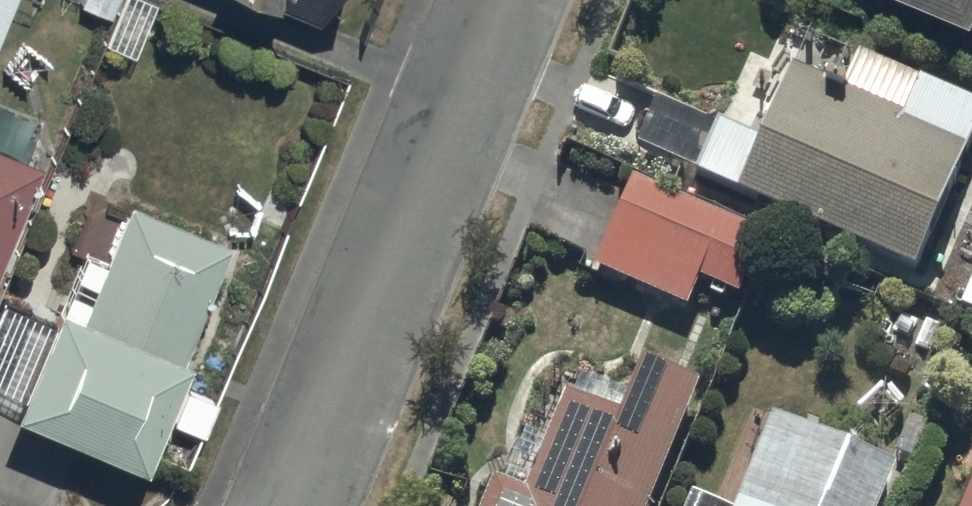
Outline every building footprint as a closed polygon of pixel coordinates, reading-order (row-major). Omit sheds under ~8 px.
[(312,9),(315,0),(290,0),(312,9)] [(971,31),(971,0),(897,0),(971,31)] [(913,264),(971,128),(971,99),(918,76),(903,111),(791,63),(736,188),(913,264)] [(38,153),(0,138),(0,244),(38,153)] [(762,229),(632,175),(595,263),(685,302),(698,273),(736,290),(762,229)] [(134,444),(224,231),(124,189),(79,297),(50,284),(5,391),(134,444)] [(697,379),(642,357),(619,412),(565,390),(524,490),(493,477),(482,505),(645,505),(697,379)] [(894,462),(771,412),(733,505),(876,505),(894,462)] [(959,505),(971,505),(971,475),(959,505)]
